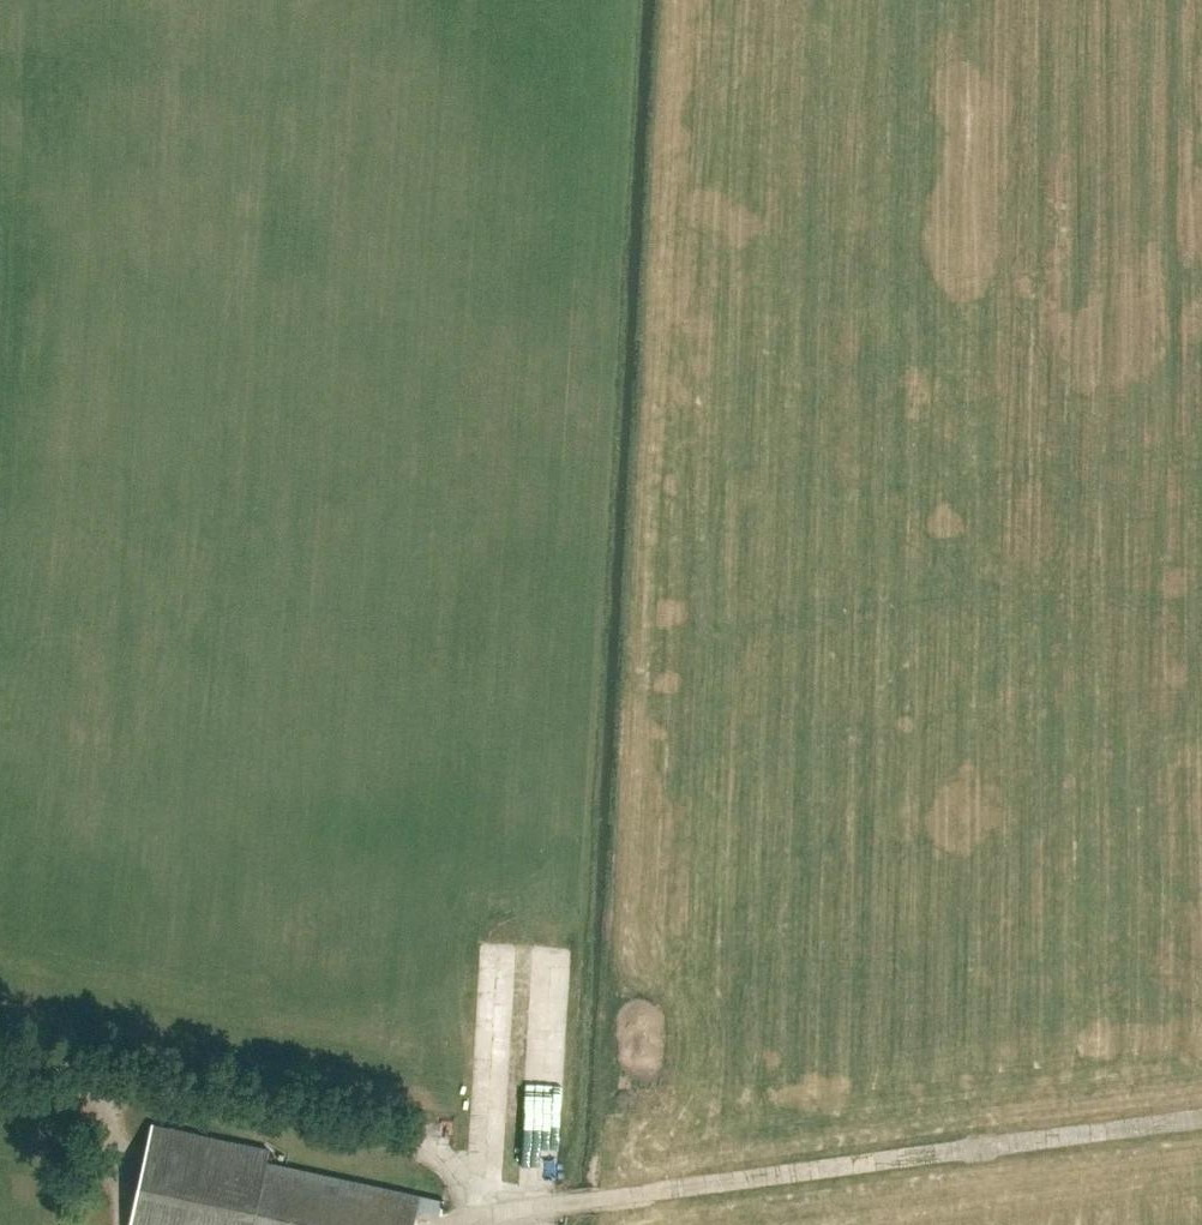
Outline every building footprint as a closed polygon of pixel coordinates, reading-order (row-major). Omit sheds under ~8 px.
[(573,979),(572,960),(535,962),(536,981),(573,979)] [(511,1066),(515,974),(483,973),(479,1064),(511,1066)] [(420,1196),(267,1162),(269,1151),(152,1124),(129,1224),(413,1224),(420,1196)]
